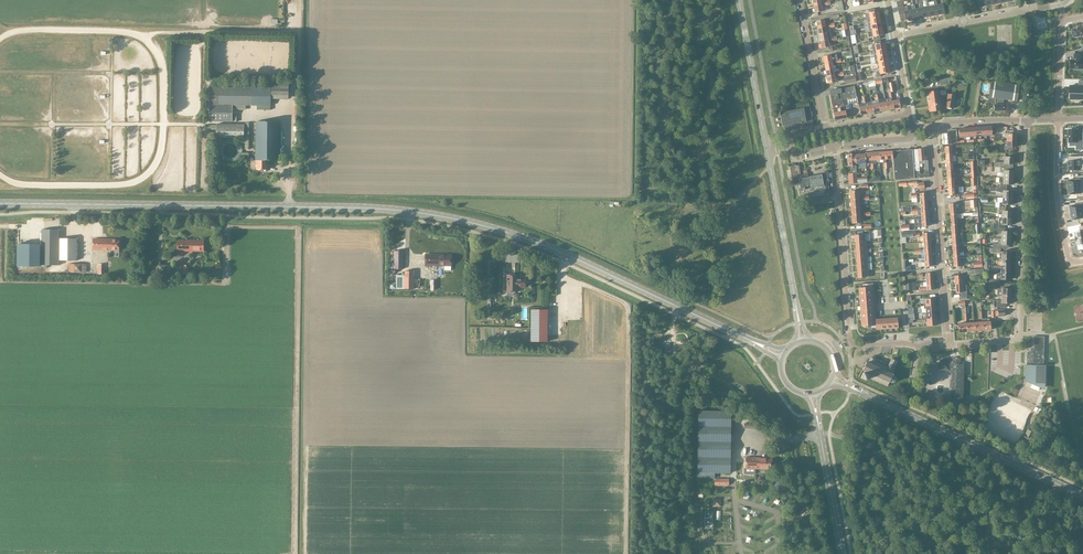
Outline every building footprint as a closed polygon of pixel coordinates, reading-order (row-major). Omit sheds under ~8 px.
[(935,5),(937,15),(945,14),(943,3),(936,5),(936,1),(933,1),(934,5),(935,5)] [(935,5),(934,5),(929,6),(928,2),(926,3),(927,6),(928,6),(930,17),(937,15),(935,5)] [(822,11),(821,4),(813,6),(814,12),(822,11)] [(928,6),(927,6),(922,7),(921,4),(919,4),(920,8),(921,8),(923,18),(930,17),(928,6)] [(921,8),(920,8),(915,9),(914,5),(912,6),(912,9),(914,9),(916,19),(923,18),(921,8)] [(914,9),(912,9),(907,10),(907,7),(905,7),(905,11),(906,11),(908,21),(916,19),(914,9)] [(874,8),(868,10),(870,19),(879,17),(878,11),(875,12),(874,8)] [(879,17),(870,19),(867,19),(868,25),(880,23),(879,17)] [(828,23),(825,23),(824,20),(816,21),(818,28),(829,26),(829,28),(832,27),(831,24),(828,24),(828,23)] [(880,23),(868,25),(869,31),(872,31),(872,30),(882,28),(880,23)] [(830,33),(829,28),(829,26),(818,28),(819,35),(827,33),(830,33)] [(1072,29),(1073,37),(1082,35),(1082,36),(1082,27),(1072,29)] [(882,28),(872,30),(872,31),(874,40),(880,39),(879,36),(883,35),(882,28)] [(831,37),(830,33),(827,33),(819,35),(820,41),(828,40),(831,39),(831,37)] [(828,40),(820,41),(821,48),(829,47),(828,43),(832,42),(831,41),(831,39),(828,40)] [(880,40),(874,41),(874,44),(872,45),(873,51),(885,49),(884,43),(881,43),(880,40)] [(885,49),(873,51),(874,57),(877,56),(886,55),(885,49)] [(838,63),(838,59),(837,54),(823,56),(824,63),(835,61),(836,63),(838,63)] [(1074,58),(1075,58),(1075,60),(1071,60),(1071,68),(1082,69),(1082,66),(1082,54),(1074,54),(1074,58)] [(886,55),(877,56),(874,57),(875,63),(877,63),(877,62),(888,60),(886,55)] [(888,60),(877,62),(877,63),(878,69),(879,68),(889,66),(888,60)] [(836,65),(836,63),(835,61),(824,63),(825,70),(833,68),(833,65),(836,65)] [(889,66),(879,68),(879,71),(876,72),(877,77),(881,76),(880,74),(890,72),(889,66)] [(837,71),(834,72),(833,68),(825,70),(827,77),(834,75),(838,74),(838,76),(841,76),(840,72),(837,72),(837,71)] [(838,78),(838,76),(838,74),(834,75),(827,77),(828,83),(836,82),(835,78),(838,78)] [(1070,86),(1070,93),(1071,93),(1071,99),(1082,99),(1082,93),(1082,81),(1079,81),(1078,86),(1070,86)] [(209,121),(218,121),(232,121),(232,105),(270,105),(270,94),(287,94),(287,82),(271,82),(271,88),(209,87),(209,105),(209,121)] [(1004,111),(1004,104),(1003,99),(1017,101),(1019,86),(991,82),(988,97),(995,98),(995,105),(994,105),(994,111),(1004,111)] [(854,86),(841,88),(843,99),(845,111),(849,110),(847,98),(856,97),(854,86)] [(843,99),(841,88),(829,91),(832,105),(840,103),(841,108),(833,109),(835,120),(846,118),(845,111),(843,99)] [(939,90),(926,92),(928,105),(928,106),(929,112),(942,110),(941,106),(940,95),(939,90)] [(948,95),(940,95),(941,106),(944,106),(944,104),(946,104),(945,108),(953,109),(954,103),(955,103),(954,98),(955,95),(948,94),(948,95)] [(892,101),(892,98),(893,97),(893,95),(889,95),(890,98),(885,99),(887,110),(893,109),(892,101)] [(880,111),(887,110),(885,99),(880,100),(878,100),(879,104),(880,111)] [(865,103),(867,103),(866,100),(863,100),(863,103),(862,103),(862,104),(858,105),(860,115),(867,114),(865,103)] [(893,109),(900,108),(899,100),(892,101),(893,109)] [(872,105),(872,102),(867,103),(865,103),(867,114),(874,113),(872,105)] [(810,111),(810,107),(809,103),(800,105),(800,109),(780,113),(782,126),(784,126),(784,130),(792,129),(813,125),(812,121),(811,116),(811,114),(810,111)] [(279,160),(279,122),(256,122),(255,161),(256,161),(256,170),(267,170),(267,160),(279,160)] [(244,125),(216,125),(216,138),(244,138),(244,125)] [(950,133),(942,134),(943,145),(951,144),(951,143),(957,142),(956,129),(950,130),(950,133)] [(1082,150),(1082,132),(1077,133),(1077,129),(1068,130),(1069,142),(1076,142),(1076,150),(1082,150)] [(1006,140),(1016,141),(1016,134),(1007,134),(1007,131),(1004,131),(1004,137),(1006,137),(1006,140)] [(1016,147),(1016,141),(1006,140),(1006,141),(1004,141),(1003,147),(1004,147),(1004,150),(1006,150),(1010,150),(1010,147),(1016,147)] [(952,155),(952,156),(955,156),(955,153),(951,152),(951,147),(945,147),(945,155),(952,155)] [(924,170),(928,169),(927,156),(924,156),(923,149),(917,149),(912,150),(892,151),(893,158),(894,180),(909,179),(909,178),(928,177),(928,173),(919,174),(918,164),(924,163),(924,170)] [(886,159),(885,151),(879,152),(879,160),(883,159),(883,163),(884,163),(884,166),(888,166),(888,162),(886,162),(886,159)] [(875,164),(873,164),(872,152),(865,153),(865,154),(866,163),(870,163),(871,164),(871,167),(875,166),(875,164)] [(856,168),(855,155),(855,154),(847,155),(848,166),(849,174),(848,174),(849,183),(858,182),(856,168)] [(865,154),(855,155),(856,168),(866,168),(866,163),(865,154)] [(952,161),(952,156),(952,155),(945,155),(946,163),(952,163),(952,164),(956,164),(956,161),(952,161)] [(1082,169),(1082,156),(1071,157),(1071,162),(1067,162),(1068,170),(1082,169)] [(994,162),(994,167),(1000,167),(1007,168),(1007,164),(1013,164),(1013,158),(1004,157),(1004,161),(1001,162),(994,162)] [(953,169),(952,164),(952,163),(946,163),(946,171),(953,171),(953,172),(956,172),(956,171),(956,169),(953,169)] [(801,176),(801,174),(799,165),(796,165),(795,164),(794,165),(789,166),(792,181),(798,180),(798,178),(800,178),(800,176),(801,176)] [(1007,171),(1007,168),(1000,167),(1000,172),(1003,173),(1003,178),(1013,178),(1013,171),(1007,171)] [(957,171),(956,171),(956,172),(953,172),(953,171),(946,171),(947,179),(954,179),(954,180),(958,180),(957,171)] [(827,173),(808,177),(807,173),(801,174),(801,176),(800,176),(800,178),(798,178),(798,180),(800,189),(801,189),(798,190),(801,201),(831,195),(827,173)] [(1082,186),(1082,176),(1076,176),(1076,180),(1068,180),(1068,185),(1068,187),(1082,186)] [(1013,178),(1003,178),(999,177),(999,182),(1000,183),(1000,187),(1006,188),(1006,185),(1013,185),(1013,178)] [(954,185),(954,180),(954,179),(947,179),(948,188),(954,187),(954,188),(958,188),(958,185),(954,185)] [(1068,187),(1068,189),(1068,194),(1077,194),(1077,197),(1082,197),(1082,186),(1068,187)] [(958,188),(954,188),(954,187),(948,188),(948,196),(955,195),(955,197),(959,197),(958,188)] [(1006,191),(1006,188),(1000,187),(996,187),(996,191),(999,192),(1003,193),(1002,198),(1012,198),(1012,191),(1006,191)] [(850,199),(859,199),(858,191),(850,192),(850,199)] [(920,201),(927,201),(926,192),(919,193),(916,193),(910,193),(911,199),(917,198),(917,196),(920,196),(920,201)] [(1012,205),(1012,198),(1002,198),(1002,202),(999,203),(999,208),(1006,208),(1006,205),(1012,205)] [(851,207),(859,207),(859,199),(850,199),(851,207)] [(1070,206),(1070,211),(1071,213),(1082,211),(1082,200),(1077,201),(1077,205),(1070,206)] [(950,214),(956,214),(956,211),(960,211),(960,208),(956,207),(955,203),(949,204),(949,205),(949,208),(950,214)] [(851,215),(860,214),(859,207),(851,207),(851,215)] [(1005,211),(1006,208),(999,208),(999,212),(1002,214),(1002,218),(1011,219),(1012,212),(1005,211)] [(928,217),(928,209),(921,209),(921,210),(917,210),(917,209),(914,210),(915,213),(917,213),(917,214),(921,214),(921,218),(928,217)] [(1071,213),(1071,215),(1072,220),(1080,219),(1080,223),(1082,223),(1082,211),(1071,213)] [(860,214),(851,215),(852,223),(861,222),(860,214)] [(951,225),(957,224),(957,222),(961,221),(960,218),(957,218),(956,214),(950,214),(950,215),(950,218),(951,225)] [(929,226),(928,217),(921,218),(918,218),(918,223),(914,224),(915,227),(929,226)] [(1011,225),(1011,219),(1002,218),(999,218),(998,228),(1005,228),(1005,225),(1011,225)] [(951,235),(958,235),(958,232),(961,231),(961,229),(957,229),(957,224),(951,225),(951,226),(950,226),(951,229),(951,235)] [(1074,232),(1075,236),(1075,239),(1082,238),(1082,226),(1079,226),(1080,231),(1074,232)] [(1005,232),(1005,228),(998,228),(994,228),(994,232),(998,233),(1001,234),(1001,238),(1011,239),(1011,232),(1005,232)] [(47,265),(58,265),(59,230),(42,230),(41,265),(44,265),(44,268),(47,268),(47,265)] [(866,242),(866,234),(854,235),(855,242),(866,242)] [(952,246),(959,245),(959,243),(962,242),(962,239),(958,239),(958,235),(951,235),(952,236),(951,236),(951,239),(952,239),(952,246)] [(60,238),(60,260),(76,261),(77,239),(60,238)] [(1011,246),(1011,239),(1001,238),(1001,242),(998,243),(998,248),(1000,248),(1004,248),(1004,245),(1011,246)] [(93,239),(93,250),(119,250),(119,239),(93,239)] [(177,240),(177,251),(203,251),(204,240),(177,240)] [(39,266),(39,244),(17,244),(17,266),(39,266)] [(953,256),(960,256),(959,253),(963,252),(963,249),(959,249),(959,245),(952,246),(952,249),(953,249),(953,256)] [(403,269),(404,251),(394,251),(394,269),(403,269)] [(451,266),(451,255),(425,255),(425,266),(451,266)] [(954,267),(960,266),(960,264),(964,263),(964,260),(960,260),(960,256),(953,256),(953,257),(953,260),(954,267)] [(918,264),(918,267),(922,267),(925,266),(932,266),(931,257),(924,258),(925,262),(921,262),(921,264),(918,264)] [(87,272),(87,264),(69,264),(68,272),(87,272)] [(172,273),(172,265),(153,265),(153,273),(172,273)] [(869,277),(869,270),(857,271),(858,278),(869,277)] [(396,277),(396,289),(413,289),(413,271),(405,271),(405,277),(396,277)] [(1001,272),(999,272),(997,272),(996,279),(989,279),(989,282),(1000,283),(1000,279),(1001,279),(1009,280),(1010,273),(1001,272)] [(515,278),(515,275),(507,275),(507,291),(518,291),(518,287),(525,287),(525,278),(515,278)] [(962,285),(966,285),(966,282),(965,282),(964,275),(961,275),(955,275),(955,284),(962,284),(962,285)] [(920,291),(934,290),(933,281),(926,281),(927,287),(923,287),(919,288),(920,291)] [(860,288),(858,288),(861,326),(864,326),(865,328),(867,327),(867,326),(874,326),(874,325),(876,325),(876,330),(898,328),(897,318),(876,319),(873,283),(860,284),(860,288)] [(966,285),(962,285),(962,284),(955,284),(956,293),(961,293),(961,298),(967,297),(966,285)] [(1001,296),(1011,296),(1011,289),(1003,289),(1003,284),(994,284),(994,289),(997,289),(997,291),(997,296),(1001,296)] [(1011,304),(1011,296),(1001,296),(1001,300),(997,300),(997,308),(1005,308),(1006,303),(1011,304)] [(547,309),(531,309),(530,341),(547,341),(547,309)] [(982,322),(983,330),(991,330),(990,318),(986,318),(986,322),(982,322)] [(975,331),(983,330),(982,322),(974,323),(975,331)] [(959,332),(967,332),(966,323),(958,324),(959,332)] [(967,332),(975,331),(974,323),(966,323),(967,332)] [(1044,336),(1034,336),(1033,349),(1030,349),(1030,353),(1026,353),(1026,380),(1043,388),(1044,336)] [(874,358),(874,357),(873,357),(872,357),(871,358),(870,358),(870,359),(868,363),(866,363),(863,371),(864,372),(861,378),(866,381),(867,378),(873,381),(874,382),(874,381),(880,383),(880,384),(880,385),(881,384),(887,387),(889,382),(891,383),(892,383),(893,383),(894,383),(895,382),(895,381),(896,381),(896,380),(896,379),(896,378),(895,377),(895,376),(894,376),(893,375),(894,375),(893,374),(895,371),(893,370),(897,361),(892,359),(888,368),(881,365),(882,364),(881,364),(881,365),(875,362),(875,361),(875,360),(875,359),(875,358),(874,358)] [(964,364),(960,364),(960,357),(953,357),(953,360),(947,360),(947,359),(942,359),(942,360),(939,360),(939,362),(939,368),(939,370),(941,370),(941,371),(947,371),(947,370),(949,370),(949,372),(950,374),(952,374),(951,400),(951,404),(963,404),(963,396),(964,376),(964,364)] [(731,411),(698,410),(698,442),(697,472),(731,473),(731,442),(731,427),(731,411)] [(1034,436),(1035,437),(1036,433),(1028,430),(1023,439),(1030,443),(1034,436)] [(772,469),(772,458),(746,457),(746,469),(772,469)]
